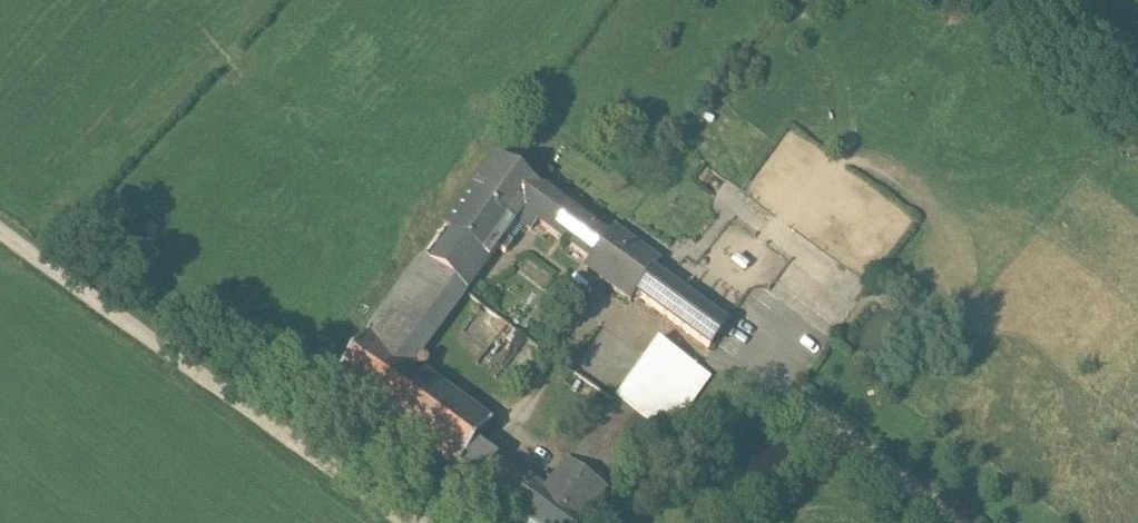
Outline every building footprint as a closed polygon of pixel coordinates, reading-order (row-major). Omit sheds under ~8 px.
[(496,159),(470,195),(513,227),(523,214),(589,261),(607,238),(496,159)] [(488,262),(513,227),(470,195),(445,230),(488,262)] [(628,304),(635,294),(652,271),(660,260),(615,227),(607,238),(589,261),(582,272),(628,304)] [(445,230),(420,263),(463,295),(488,262),(445,230)] [(410,368),(463,295),(420,263),(334,382),(370,409),(364,417),(375,425),(381,416),(467,479),(511,512),(529,487),(485,454),(475,447),(491,426),(410,368)] [(725,326),(652,271),(635,294),(709,349),(725,326)] [(467,314),(467,338),(510,337),(510,314),(467,314)] [(710,378),(660,341),(569,464),(606,491),(650,428),(666,438),(710,378)] [(511,512),(527,522),(582,522),(606,491),(569,464),(551,489),(547,486),(540,495),(529,487),(511,512)]
